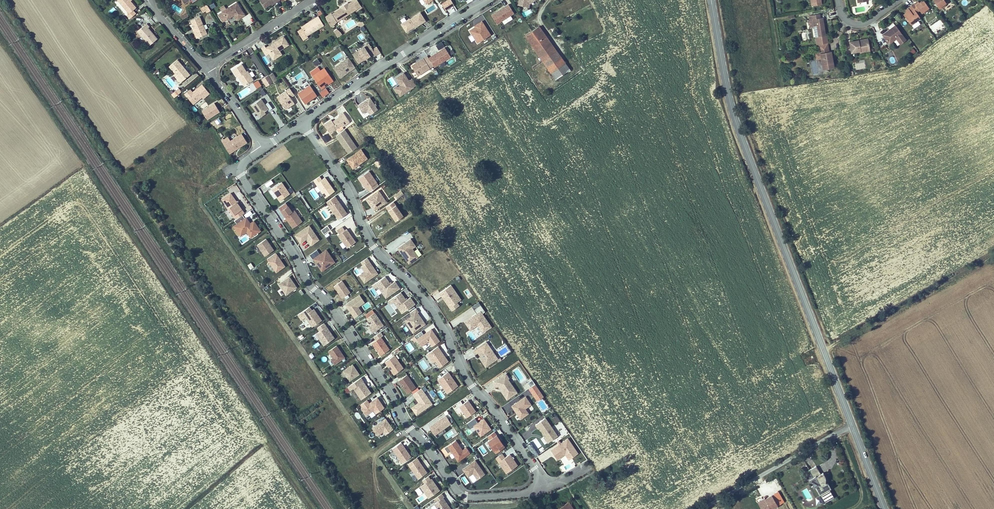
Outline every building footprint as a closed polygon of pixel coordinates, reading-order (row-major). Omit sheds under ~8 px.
[(129,0),(119,0),(118,1),(128,14),(126,15),(129,18),(136,13),(134,9),(135,8),(130,1),(129,0)] [(357,0),(354,0),(349,3),(348,2),(340,7),(341,8),(332,13),(331,12),(325,17),(331,27),(337,23),(336,21),(361,6),(357,0)] [(450,0),(447,0),(441,4),(445,10),(453,5),(450,0)] [(911,6),(916,13),(919,10),(921,13),(922,12),(927,8),(928,7),(923,0),(922,0),(919,2),(915,5),(914,3),(911,6)] [(244,15),(236,2),(217,14),(221,21),(233,14),(236,20),(244,15)] [(212,12),(207,4),(203,7),(206,13),(208,15),(212,12)] [(498,10),(490,15),(497,25),(514,14),(508,4),(498,10)] [(913,21),(919,17),(916,13),(911,6),(907,8),(909,10),(906,12),(902,15),(908,24),(909,24),(913,21)] [(525,18),(532,12),(529,8),(522,14),(525,18)] [(424,20),(419,12),(408,19),(408,18),(400,24),(404,31),(413,25),(414,26),(424,20)] [(824,36),(822,18),(819,18),(819,14),(808,16),(809,20),(812,20),(815,38),(815,40),(816,42),(815,42),(816,45),(817,45),(826,44),(827,44),(826,36),(824,36)] [(301,26),(302,27),(298,30),(303,39),(308,36),(307,35),(314,31),(323,25),(317,16),(301,26)] [(207,36),(198,17),(190,21),(194,30),(197,35),(194,36),(196,40),(207,36)] [(472,36),(469,38),(471,42),(475,40),(478,44),(492,36),(483,21),(469,30),(472,36)] [(149,28),(147,24),(138,31),(149,46),(157,40),(148,29),(149,28)] [(525,36),(551,74),(566,63),(539,26),(525,36)] [(894,26),(881,35),(888,44),(895,39),(897,41),(902,37),(894,26)] [(337,29),(333,32),(338,38),(342,35),(337,29)] [(289,45),(284,37),(266,47),(265,45),(261,48),(265,55),(270,53),(272,58),(280,53),(279,50),(289,45)] [(857,40),(848,42),(850,52),(859,51),(859,52),(869,51),(867,40),(858,42),(857,40)] [(368,43),(352,54),(357,63),(371,54),(372,56),(375,54),(368,43)] [(450,57),(445,48),(428,58),(434,67),(450,57)] [(832,68),(829,52),(827,52),(818,54),(814,54),(815,60),(819,59),(821,70),(832,68)] [(256,53),(249,57),(262,78),(269,74),(256,53)] [(433,66),(427,56),(420,60),(411,66),(417,76),(433,66)] [(348,58),(333,68),(339,78),(354,68),(348,58)] [(190,74),(178,60),(171,66),(176,73),(182,81),(190,74)] [(566,63),(551,74),(555,80),(570,70),(566,63)] [(246,73),(241,65),(232,70),(237,79),(239,78),(244,86),(253,81),(247,72),(246,73)] [(319,71),(315,73),(311,76),(320,89),(324,86),(323,85),(327,82),(328,84),(332,81),(324,68),(319,71)] [(182,81),(176,73),(173,75),(179,83),(182,81)] [(269,75),(274,83),(277,81),(272,73),(269,75)] [(408,81),(403,73),(395,78),(400,86),(399,88),(398,88),(397,92),(399,96),(416,86),(412,79),(408,81)] [(273,83),(268,75),(261,79),(266,87),(273,83)] [(283,79),(274,84),(279,92),(288,86),(283,79)] [(257,89),(261,85),(258,80),(253,83),(257,89)] [(210,93),(204,84),(195,91),(192,87),(186,92),(192,99),(195,97),(197,100),(203,95),(205,97),(210,93)] [(181,85),(173,92),(176,96),(185,89),(181,85)] [(315,96),(309,86),(297,93),(303,103),(315,96)] [(323,98),(330,93),(326,88),(319,93),(323,98)] [(293,95),(289,89),(276,97),(285,110),(293,104),(290,98),(293,95)] [(377,110),(370,98),(362,102),(361,103),(360,104),(357,105),(362,113),(367,110),(370,114),(377,110)] [(272,109),(267,103),(264,105),(260,100),(257,102),(251,106),(258,116),(259,118),(265,114),(264,112),(267,110),(268,111),(272,109)] [(207,121),(220,113),(215,103),(201,111),(207,121)] [(332,122),(330,120),(323,125),(329,133),(340,125),(341,126),(348,121),(342,112),(338,115),(339,116),(332,122)] [(357,148),(344,130),(336,136),(348,154),(357,148)] [(242,134),(224,145),(229,153),(236,149),(247,142),(242,134)] [(367,159),(361,150),(346,159),(352,168),(367,159)] [(376,183),(368,171),(358,178),(366,189),(368,188),(370,191),(376,187),(374,184),(376,183)] [(325,178),(321,180),(319,176),(313,180),(316,184),(325,198),(334,192),(325,178)] [(289,194),(281,183),(272,189),(275,193),(280,200),(289,194)] [(396,199),(404,194),(401,190),(393,195),(396,199)] [(386,204),(378,191),(366,199),(374,212),(386,204)] [(236,201),(231,193),(223,199),(236,219),(243,215),(245,213),(238,204),(238,201),(236,201)] [(346,214),(334,197),(326,202),(338,219),(346,214)] [(393,202),(385,208),(395,222),(403,216),(393,202)] [(302,223),(294,211),(291,213),(287,207),(281,211),(285,217),(292,229),(302,223)] [(250,224),(246,218),(245,219),(243,215),(236,219),(234,220),(237,224),(234,226),(238,232),(245,228),(247,232),(251,238),(254,236),(255,237),(258,234),(258,233),(261,231),(254,222),(250,224)] [(327,224),(320,228),(326,237),(333,233),(327,224)] [(318,240),(309,226),(295,235),(300,243),(306,239),(311,245),(318,240)] [(342,227),(336,230),(338,234),(337,234),(345,248),(353,243),(345,229),(344,231),(342,227)] [(270,245),(266,239),(258,245),(265,256),(274,250),(270,245)] [(410,240),(397,248),(404,259),(406,257),(409,263),(416,258),(411,249),(414,247),(410,240)] [(317,250),(309,255),(312,260),(313,259),(316,263),(321,271),(334,262),(326,250),(320,255),(317,250)] [(276,254),(268,259),(277,272),(285,267),(281,260),(276,254)] [(361,262),(363,265),(361,267),(364,272),(361,274),(359,275),(364,283),(377,274),(372,267),(369,261),(366,258),(361,262)] [(385,276),(375,283),(385,298),(399,289),(395,282),(390,285),(385,276)] [(290,277),(279,284),(286,294),(297,287),(293,281),(290,277)] [(349,293),(341,281),(333,287),(337,292),(341,298),(349,293)] [(450,285),(438,293),(450,311),(462,303),(450,285)] [(467,288),(463,291),(468,299),(473,296),(467,288)] [(392,299),(402,314),(415,305),(410,298),(406,301),(401,293),(392,299)] [(359,295),(345,304),(349,310),(354,317),(361,313),(357,307),(364,302),(359,295)] [(476,314),(464,322),(470,331),(474,328),(478,335),(491,327),(482,313),(484,312),(477,303),(471,307),(476,314)] [(309,307),(302,312),(312,327),(321,321),(315,312),(314,312),(313,313),(309,307)] [(404,321),(412,333),(424,324),(416,313),(417,312),(415,309),(409,313),(411,316),(404,321)] [(374,313),(366,318),(368,321),(371,326),(368,328),(372,333),(382,326),(374,313)] [(315,334),(323,346),(333,339),(329,333),(323,324),(317,328),(319,332),(315,334)] [(421,346),(428,341),(432,346),(439,342),(431,330),(424,335),(422,331),(414,336),(421,346)] [(382,336),(380,333),(374,338),(375,340),(372,343),(374,347),(380,356),(389,350),(380,337),(382,336)] [(428,341),(421,346),(425,351),(432,346),(428,341)] [(404,344),(407,352),(414,350),(411,342),(404,344)] [(476,355),(478,353),(480,356),(481,356),(483,358),(480,360),(485,367),(497,359),(492,351),(491,349),(488,346),(486,342),(473,351),(476,355)] [(336,346),(328,351),(332,358),(330,359),(334,365),(344,358),(339,351),(336,346)] [(501,356),(509,351),(506,346),(498,351),(501,356)] [(443,355),(438,347),(427,354),(432,363),(435,361),(440,367),(448,362),(443,355)] [(393,356),(385,362),(387,366),(394,375),(402,369),(393,356)] [(355,369),(352,365),(343,371),(349,380),(359,374),(355,369)] [(437,380),(446,394),(456,387),(450,378),(447,373),(437,380)] [(500,392),(505,399),(514,393),(510,386),(505,379),(506,379),(503,374),(492,382),(495,386),(497,385),(502,392),(500,392)] [(407,376),(398,381),(401,386),(407,394),(415,388),(407,376)] [(423,377),(418,380),(422,386),(427,382),(423,377)] [(361,378),(347,387),(350,391),(353,389),(360,400),(369,394),(366,389),(367,388),(362,382),(363,381),(362,380),(361,378)] [(532,379),(526,383),(529,387),(528,388),(537,400),(544,395),(532,379)] [(420,389),(412,395),(418,403),(411,408),(413,411),(415,415),(431,404),(420,389)] [(514,409),(516,412),(515,413),(519,419),(527,414),(523,409),(529,405),(529,404),(526,401),(524,397),(511,406),(513,410),(514,409)] [(366,400),(360,405),(362,408),(361,409),(365,415),(372,410),(375,414),(384,409),(379,402),(377,398),(369,404),(366,400)] [(542,412),(549,407),(543,398),(536,403),(542,412)] [(468,401),(459,406),(467,418),(475,412),(468,401)] [(445,416),(428,427),(431,431),(433,435),(450,424),(445,416)] [(388,423),(384,419),(371,428),(376,435),(380,433),(382,436),(392,429),(388,423)] [(473,425),(480,436),(490,429),(483,419),(473,425)] [(544,419),(534,425),(536,429),(537,428),(545,439),(547,442),(556,437),(544,419)] [(499,439),(496,435),(494,432),(487,436),(489,439),(484,443),(487,447),(490,445),(495,453),(504,447),(499,439)] [(550,450),(556,459),(564,455),(568,460),(578,454),(568,439),(561,443),(559,441),(556,442),(558,445),(550,450)] [(455,440),(444,448),(447,452),(450,450),(454,455),(457,461),(469,453),(466,448),(462,451),(455,440)] [(410,457),(400,443),(392,449),(402,463),(410,457)] [(483,455),(487,452),(482,444),(477,447),(483,455)] [(510,454),(505,457),(501,454),(495,458),(501,467),(505,474),(516,466),(517,465),(513,459),(512,458),(512,457),(510,454)] [(426,473),(418,461),(409,467),(417,479),(426,473)] [(474,461),(462,469),(465,473),(467,477),(472,473),(477,480),(484,474),(474,461)] [(804,461),(800,464),(805,472),(809,469),(804,461)] [(461,467),(455,470),(464,485),(469,482),(464,474),(464,473),(461,467)] [(840,473),(839,470),(836,472),(832,474),(831,474),(829,475),(825,477),(828,483),(827,484),(827,485),(829,486),(830,485),(834,493),(836,492),(840,500),(849,495),(845,487),(846,486),(843,481),(841,480),(841,479),(841,478),(841,477),(841,476),(841,475),(840,473)] [(427,477),(422,481),(424,484),(420,487),(428,498),(438,491),(434,484),(431,480),(430,480),(427,477)] [(772,490),(780,487),(776,478),(768,481),(772,490)] [(834,493),(830,485),(829,486),(827,485),(827,484),(825,485),(831,495),(833,493),(834,493)] [(418,486),(414,489),(418,494),(422,492),(418,486)] [(807,501),(812,499),(807,488),(801,490),(807,501)] [(774,501),(778,508),(783,508),(793,503),(787,492),(780,496),(781,497),(774,501)] [(442,499),(443,498),(441,494),(433,500),(435,503),(433,505),(436,508),(449,508),(442,499)]
